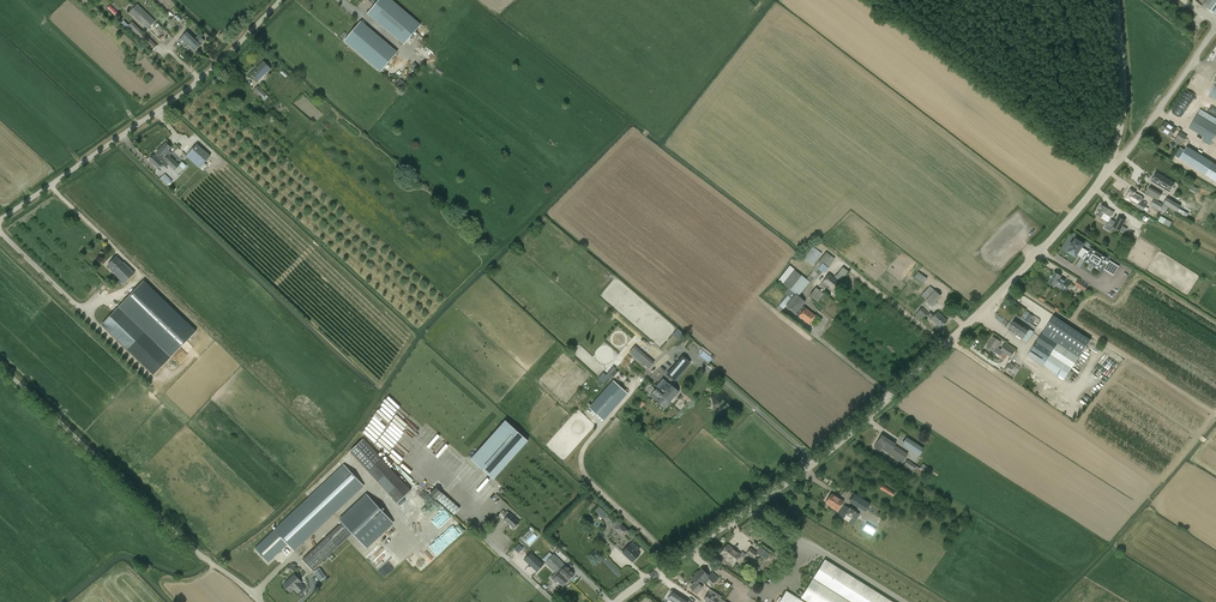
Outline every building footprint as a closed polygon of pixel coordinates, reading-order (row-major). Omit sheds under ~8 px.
[(375,5),(368,13),(404,44),(421,25),(392,0),(369,0),(375,5)] [(1215,10),(1215,2),(1213,0),(1212,0),(1206,9),(1213,14),(1215,10)] [(155,21),(137,4),(129,13),(147,30),(155,21)] [(398,52),(361,21),(344,41),(381,72),(398,52)] [(158,46),(132,22),(126,28),(152,52),(158,46)] [(164,30),(157,23),(153,26),(160,33),(164,30)] [(200,35),(196,39),(188,31),(178,41),(185,47),(188,44),(195,50),(204,41),(201,37),(202,37),(200,35)] [(258,81),(267,71),(268,72),(271,69),(263,62),(251,74),(258,81)] [(386,73),(394,80),(401,71),(398,69),(396,71),(391,67),(386,73)] [(1199,73),(1171,115),(1179,120),(1207,79),(1199,73)] [(1215,102),(1215,82),(1207,97),(1215,102)] [(262,100),(267,95),(258,85),(253,90),(262,100)] [(1189,128),(1205,138),(1203,141),(1209,145),(1211,141),(1215,133),(1215,118),(1200,109),(1189,128)] [(1160,130),(1172,137),(1177,129),(1165,122),(1160,130)] [(1186,137),(1179,133),(1174,141),(1181,145),(1186,137)] [(169,156),(171,153),(168,151),(171,148),(166,142),(157,152),(158,153),(155,156),(154,155),(149,160),(158,169),(162,164),(166,168),(169,164),(175,170),(179,174),(186,166),(182,162),(179,165),(169,156)] [(197,144),(186,156),(200,168),(210,156),(197,144)] [(1207,175),(1215,162),(1188,146),(1180,159),(1207,175)] [(1180,159),(1185,151),(1180,148),(1175,156),(1180,159)] [(1151,181),(1165,189),(1169,191),(1175,183),(1170,180),(1156,172),(1151,181)] [(172,181),(165,174),(160,179),(168,186),(169,185),(170,185),(172,183),(171,182),(172,181)] [(1195,194),(1198,188),(1192,184),(1189,190),(1195,194)] [(1146,194),(1154,199),(1158,201),(1162,193),(1150,186),(1146,194)] [(1142,202),(1144,199),(1142,198),(1143,197),(1135,193),(1135,192),(1130,189),(1125,198),(1130,201),(1131,201),(1138,205),(1137,207),(1143,211),(1147,205),(1142,202)] [(1165,202),(1163,204),(1168,207),(1177,213),(1181,206),(1167,198),(1165,202)] [(1164,213),(1168,207),(1163,204),(1158,201),(1154,199),(1150,205),(1160,211),(1160,210),(1164,213)] [(1127,229),(1122,226),(1125,220),(1118,216),(1115,222),(1110,219),(1114,212),(1107,208),(1101,205),(1096,214),(1109,222),(1107,223),(1113,227),(1112,227),(1125,233),(1127,229)] [(1172,222),(1166,219),(1163,224),(1169,227),(1172,222)] [(1070,247),(1068,251),(1077,256),(1078,254),(1085,259),(1084,261),(1098,269),(1103,261),(1106,263),(1102,270),(1114,276),(1119,266),(1108,259),(1107,260),(1104,259),(1105,257),(1091,249),(1090,251),(1082,246),(1084,243),(1076,238),(1073,242),(1072,242),(1069,246),(1070,247)] [(999,269),(1008,257),(1001,252),(1001,251),(994,245),(991,249),(989,247),(993,242),(989,239),(978,254),(999,269)] [(803,259),(812,265),(822,253),(813,247),(803,259)] [(806,279),(809,282),(813,284),(822,272),(823,272),(824,273),(828,268),(835,259),(826,252),(818,261),(812,269),(813,270),(806,279)] [(123,264),(116,257),(108,266),(115,272),(114,273),(120,280),(117,283),(121,287),(124,284),(135,273),(124,263),(123,264)] [(840,283),(848,272),(842,267),(834,278),(829,274),(823,282),(820,285),(825,289),(827,286),(829,287),(828,289),(831,291),(832,289),(834,291),(840,283)] [(927,279),(926,278),(922,275),(924,273),(926,271),(921,268),(918,272),(914,277),(923,284),(927,279)] [(806,279),(802,276),(801,275),(794,269),(783,283),(789,288),(785,293),(788,296),(776,308),(780,312),(786,305),(798,316),(808,324),(815,315),(805,308),(802,305),(805,302),(798,296),(809,282),(806,279)] [(1071,283),(1061,276),(1055,272),(1049,283),(1055,286),(1055,285),(1065,292),(1071,283)] [(1078,280),(1075,285),(1085,291),(1088,286),(1078,280)] [(144,281),(102,325),(154,375),(196,331),(144,281)] [(816,287),(809,295),(817,302),(823,294),(816,287)] [(941,296),(934,290),(926,299),(933,306),(941,296)] [(922,307),(918,311),(916,314),(921,320),(928,313),(922,307)] [(930,313),(927,316),(930,319),(940,328),(947,321),(937,312),(933,316),(930,313)] [(1029,314),(1025,320),(1032,325),(1034,322),(1031,320),(1033,316),(1029,314)] [(1032,358),(1031,359),(1034,361),(1034,360),(1043,366),(1043,365),(1065,379),(1068,375),(1071,377),(1073,378),(1077,372),(1075,370),(1074,371),(1073,370),(1072,369),(1091,340),(1055,316),(1037,342),(1028,356),(1032,358)] [(1016,320),(1012,325),(1030,337),(1034,332),(1016,320)] [(1012,325),(1009,330),(1027,342),(1030,337),(1012,325)] [(678,328),(673,334),(680,341),(686,335),(678,328)] [(995,352),(999,354),(1000,353),(1002,354),(1003,353),(1011,357),(1015,351),(1005,344),(1001,350),(998,348),(1000,344),(999,343),(1000,342),(993,337),(986,347),(995,352)] [(646,364),(650,359),(642,352),(637,358),(642,362),(649,369),(650,367),(646,364)] [(667,377),(675,384),(692,364),(684,358),(667,377)] [(621,382),(626,377),(617,368),(614,371),(614,372),(609,377),(612,379),(614,376),(621,382)] [(603,384),(608,378),(603,373),(598,379),(603,383),(603,384)] [(604,420),(627,393),(615,381),(591,409),(604,420)] [(650,396),(664,408),(678,392),(667,383),(660,391),(657,388),(650,396)] [(493,479),(528,441),(505,420),(471,459),(493,479)] [(368,426),(364,432),(376,442),(380,437),(383,439),(393,427),(387,422),(381,429),(384,432),(380,436),(368,426)] [(446,462),(457,450),(427,424),(416,437),(446,462)] [(894,445),(896,443),(882,434),(877,442),(874,447),(879,451),(881,448),(894,457),(902,462),(907,454),(904,452),(905,451),(899,447),(898,448),(894,445)] [(919,455),(924,448),(907,437),(902,444),(919,455)] [(398,502),(412,489),(383,458),(369,471),(398,502)] [(464,458),(451,469),(457,475),(459,474),(465,480),(475,470),(464,458)] [(913,471),(919,475),(921,471),(929,476),(933,470),(923,464),(920,468),(916,466),(907,460),(903,465),(913,471)] [(364,486),(344,465),(255,548),(268,562),(288,545),(294,551),(364,486)] [(471,488),(487,503),(499,490),(492,484),(494,482),(485,474),(471,488)] [(894,493),(882,485),(880,489),(893,497),(894,493)] [(442,493),(441,493),(436,488),(430,494),(436,499),(454,515),(459,508),(442,493)] [(831,506),(830,507),(837,511),(843,501),(831,494),(825,503),(831,506)] [(365,495),(340,519),(366,547),(392,523),(365,495)] [(865,500),(861,507),(866,510),(870,504),(865,500)] [(856,512),(849,507),(849,508),(844,505),(837,516),(853,525),(860,515),(856,512)] [(602,510),(598,514),(604,519),(607,515),(602,510)] [(507,512),(503,516),(506,518),(504,520),(513,529),(519,522),(507,512)] [(611,525),(615,529),(614,529),(622,537),(628,531),(620,523),(619,524),(615,520),(611,525)] [(312,571),(352,534),(342,523),(302,560),(312,571)] [(535,532),(526,540),(530,544),(539,535),(535,532)] [(541,544),(548,550),(552,546),(545,540),(541,544)] [(639,555),(637,552),(639,549),(632,542),(622,553),(632,562),(639,555)] [(720,554),(734,564),(741,555),(727,545),(720,554)] [(758,553),(750,548),(746,553),(753,559),(758,553)] [(757,554),(764,558),(768,553),(762,548),(758,553),(757,554)] [(555,573),(557,570),(563,564),(564,564),(553,554),(552,555),(549,552),(543,559),(546,562),(545,563),(555,573)] [(543,564),(531,553),(524,560),(537,572),(543,564)] [(825,560),(805,592),(801,598),(807,601),(891,601),(825,560)] [(563,564),(557,570),(560,572),(568,580),(574,574),(565,566),(563,564)] [(547,566),(538,575),(546,583),(555,574),(547,566)] [(319,579),(326,574),(319,567),(313,572),(319,579)] [(702,569),(696,574),(703,581),(702,582),(704,584),(709,579),(713,583),(718,578),(711,572),(708,575),(702,569)] [(568,580),(560,572),(554,578),(553,580),(556,583),(557,581),(563,586),(568,580)] [(290,579),(291,580),(284,586),(285,587),(285,588),(287,590),(288,590),(290,592),(294,589),(301,583),(301,582),(299,579),(294,574),(290,579)] [(704,584),(702,582),(703,581),(696,574),(691,579),(694,582),(692,584),(691,585),(691,587),(691,588),(692,590),(696,594),(703,588),(702,587),(704,585),(704,584)] [(301,583),(294,589),(298,593),(299,592),(300,594),(302,594),(305,591),(305,590),(306,589),(304,587),(305,587),(301,583)] [(721,596),(710,589),(704,599),(708,601),(726,601),(720,598),(721,596)] [(668,599),(673,601),(688,601),(689,601),(673,591),(671,590),(669,593),(671,595),(668,599)] [(786,591),(780,601),(803,601),(786,591)]
